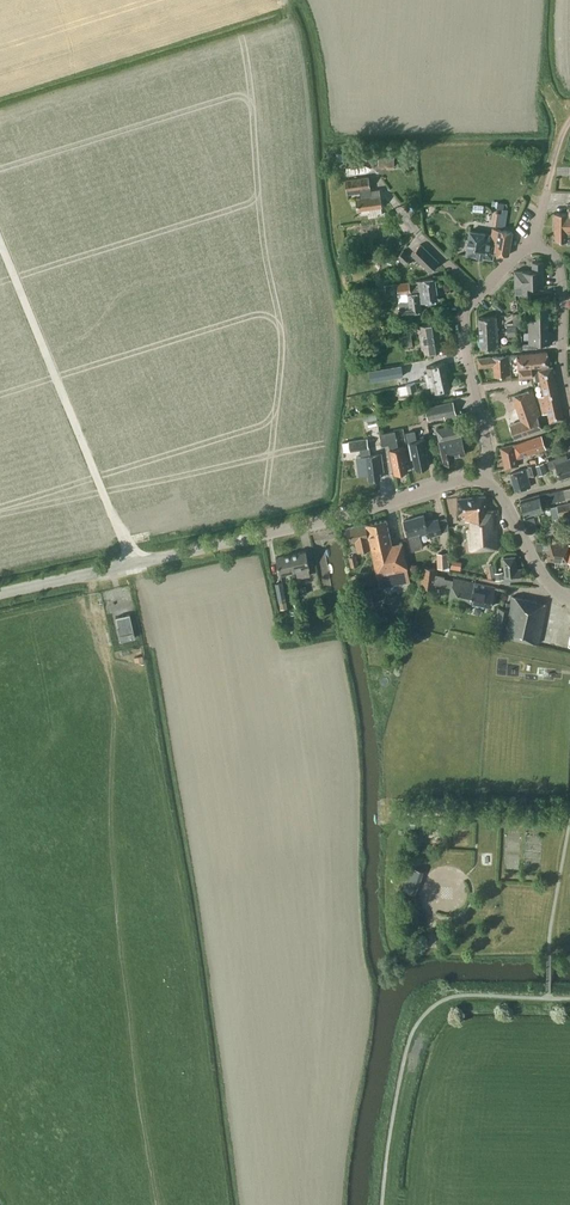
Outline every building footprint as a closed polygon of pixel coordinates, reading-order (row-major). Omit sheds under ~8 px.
[(336,153),(336,161),(351,160),(351,152),(336,153)] [(382,154),(384,169),(395,167),(393,152),(382,154)] [(370,215),(382,213),(381,206),(382,206),(379,189),(370,190),(368,176),(345,180),(347,193),(360,191),(361,197),(356,198),(358,209),(369,208),(370,215)] [(506,224),(509,202),(496,200),(492,222),(506,224)] [(568,241),(568,243),(569,243),(569,204),(568,204),(568,213),(555,213),(554,241),(568,241)] [(509,254),(513,232),(493,229),(492,234),(487,233),(472,230),(468,253),(494,257),(495,251),(509,254)] [(411,253),(430,272),(439,262),(420,244),(411,253)] [(404,265),(412,258),(403,249),(396,257),(404,265)] [(533,270),(522,270),(514,271),(514,287),(515,287),(515,294),(533,294),(533,286),(544,286),(543,261),(532,261),(533,270)] [(434,277),(416,280),(396,283),(402,320),(411,319),(410,312),(421,311),(420,302),(438,300),(434,277)] [(385,284),(373,286),(374,293),(386,292),(385,284)] [(548,320),(548,321),(552,321),(551,298),(528,298),(529,310),(532,310),(532,320),(532,321),(548,320)] [(479,317),(480,332),(498,331),(497,316),(479,317)] [(548,331),(548,321),(548,320),(532,321),(532,320),(529,320),(529,332),(548,331)] [(417,336),(418,339),(440,336),(439,332),(437,322),(421,324),(421,327),(419,328),(420,335),(417,336)] [(498,331),(480,332),(481,347),(498,346),(498,331)] [(548,331),(529,332),(529,343),(552,343),(552,331),(548,331)] [(403,347),(413,346),(411,334),(401,336),(403,347)] [(440,336),(418,339),(418,342),(421,342),(422,349),(424,349),(425,352),(441,350),(440,339),(440,336)] [(547,353),(547,352),(517,354),(520,377),(532,376),(532,367),(549,366),(549,364),(548,353),(547,353)] [(511,374),(509,355),(478,358),(479,366),(493,364),(494,376),(506,375),(511,374)] [(426,380),(447,375),(444,362),(426,366),(428,373),(425,374),(426,380)] [(550,421),(564,418),(552,366),(534,370),(536,381),(540,380),(544,395),(539,396),(543,413),(548,412),(550,421)] [(403,377),(405,385),(398,386),(400,394),(417,390),(414,375),(403,377)] [(450,388),(447,375),(426,380),(427,385),(430,384),(432,392),(450,388)] [(514,437),(542,428),(537,416),(539,414),(531,389),(513,395),(521,420),(510,423),(514,437)] [(445,419),(457,417),(453,401),(425,407),(428,419),(444,415),(445,419)] [(453,456),(465,453),(461,435),(458,424),(436,429),(439,440),(439,441),(444,462),(454,459),(453,456)] [(389,443),(390,449),(395,473),(407,470),(405,457),(406,457),(404,446),(398,447),(395,430),(380,433),(382,444),(389,443)] [(415,431),(406,432),(411,456),(413,457),(415,468),(428,465),(426,452),(427,452),(425,439),(416,440),(415,431)] [(501,446),(505,468),(519,465),(517,458),(529,454),(546,448),(542,435),(514,444),(514,443),(501,446)] [(368,438),(348,441),(350,450),(361,449),(362,455),(356,456),(359,475),(368,474),(369,479),(380,478),(380,471),(383,470),(381,453),(370,454),(368,438)] [(564,443),(557,445),(559,452),(567,450),(564,443)] [(569,474),(569,457),(568,458),(567,454),(547,461),(550,468),(556,466),(560,478),(569,474)] [(544,462),(535,464),(538,475),(546,473),(544,462)] [(528,476),(537,473),(535,464),(528,465),(528,468),(512,472),(511,473),(515,490),(528,487),(530,486),(528,476)] [(547,502),(566,497),(564,488),(550,492),(550,490),(521,498),(524,512),(537,509),(537,508),(548,505),(547,502)] [(487,509),(486,494),(457,497),(459,513),(465,513),(466,520),(469,520),(470,527),(466,527),(467,541),(466,542),(466,551),(500,548),(499,524),(495,524),(494,515),(498,514),(498,508),(487,509)] [(550,507),(552,518),(559,516),(559,514),(569,511),(569,502),(550,507)] [(438,518),(426,522),(424,514),(403,520),(408,538),(412,550),(423,547),(419,535),(429,532),(430,536),(442,532),(438,518)] [(536,526),(535,522),(541,521),(539,514),(527,517),(530,527),(536,526)] [(386,519),(366,523),(371,545),(377,573),(380,587),(410,580),(407,566),(402,542),(391,544),(386,519)] [(371,545),(366,523),(348,527),(351,541),(355,540),(357,548),(371,545)] [(569,543),(550,541),(548,559),(569,561),(569,543)] [(306,550),(291,553),(295,571),(310,568),(306,550)] [(437,553),(437,567),(448,567),(447,552),(437,553)] [(295,571),(291,553),(276,557),(280,574),(295,571)] [(356,555),(349,556),(351,567),(358,565),(356,555)] [(515,555),(504,556),(506,579),(521,577),(520,567),(516,568),(515,555)] [(493,563),(486,565),(488,577),(495,576),(493,563)] [(449,597),(470,601),(474,582),(454,578),(453,579),(444,577),(444,576),(435,574),(436,567),(423,566),(421,586),(434,587),(434,583),(451,587),(449,597)] [(501,569),(495,570),(496,579),(503,578),(501,569)] [(275,583),(280,609),(287,607),(282,582),(275,583)] [(495,587),(474,582),(470,601),(491,606),(495,587)] [(360,609),(374,606),(371,589),(357,592),(360,609)] [(539,643),(547,603),(512,595),(511,602),(507,602),(505,608),(499,607),(493,633),(539,643)] [(121,640),(135,637),(130,613),(116,616),(121,640)] [(403,889),(415,894),(424,871),(411,866),(403,889)]
